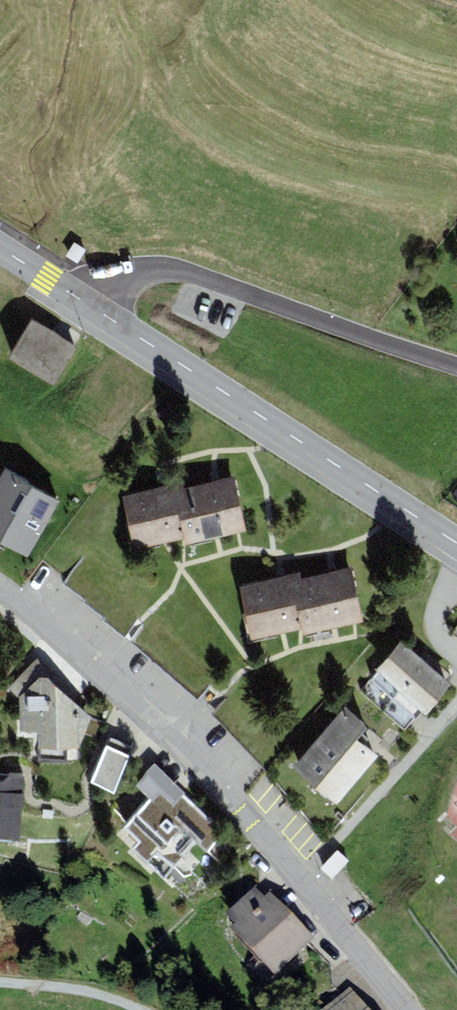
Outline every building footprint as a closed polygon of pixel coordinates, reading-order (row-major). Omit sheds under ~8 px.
[(86,249),(74,242),(66,256),(78,263),(86,249)] [(31,320),(9,358),(55,385),(77,347),(31,320)] [(5,469),(0,477),(0,541),(27,557),(59,501),(5,469)] [(185,538),(186,544),(245,532),(234,478),(175,490),(185,538)] [(122,496),(133,549),(185,538),(175,490),(174,485),(122,496)] [(305,627),(307,634),(362,621),(349,569),(294,581),(305,627)] [(237,587),(250,640),(305,627),(294,581),(293,574),(237,587)] [(450,683),(401,642),(361,692),(406,729),(421,711),(424,714),(450,683)] [(57,677),(37,659),(6,687),(18,698),(19,731),(37,733),(39,748),(79,747),(92,718),(53,682),(57,677)] [(368,726),(345,707),(293,768),(337,805),(377,757),(357,740),(368,726)] [(130,756),(106,746),(91,783),(114,793),(130,756)] [(131,849),(163,878),(196,843),(207,853),(226,832),(154,765),(135,785),(150,799),(123,828),(138,842),(131,849)] [(24,776),(0,775),(0,840),(20,842),(24,776)] [(231,927),(276,974),(314,938),(270,891),(265,896),(255,886),(226,913),(235,923),(231,927)] [(351,986),(322,1009),(323,1009),(371,1009),(351,986)]
